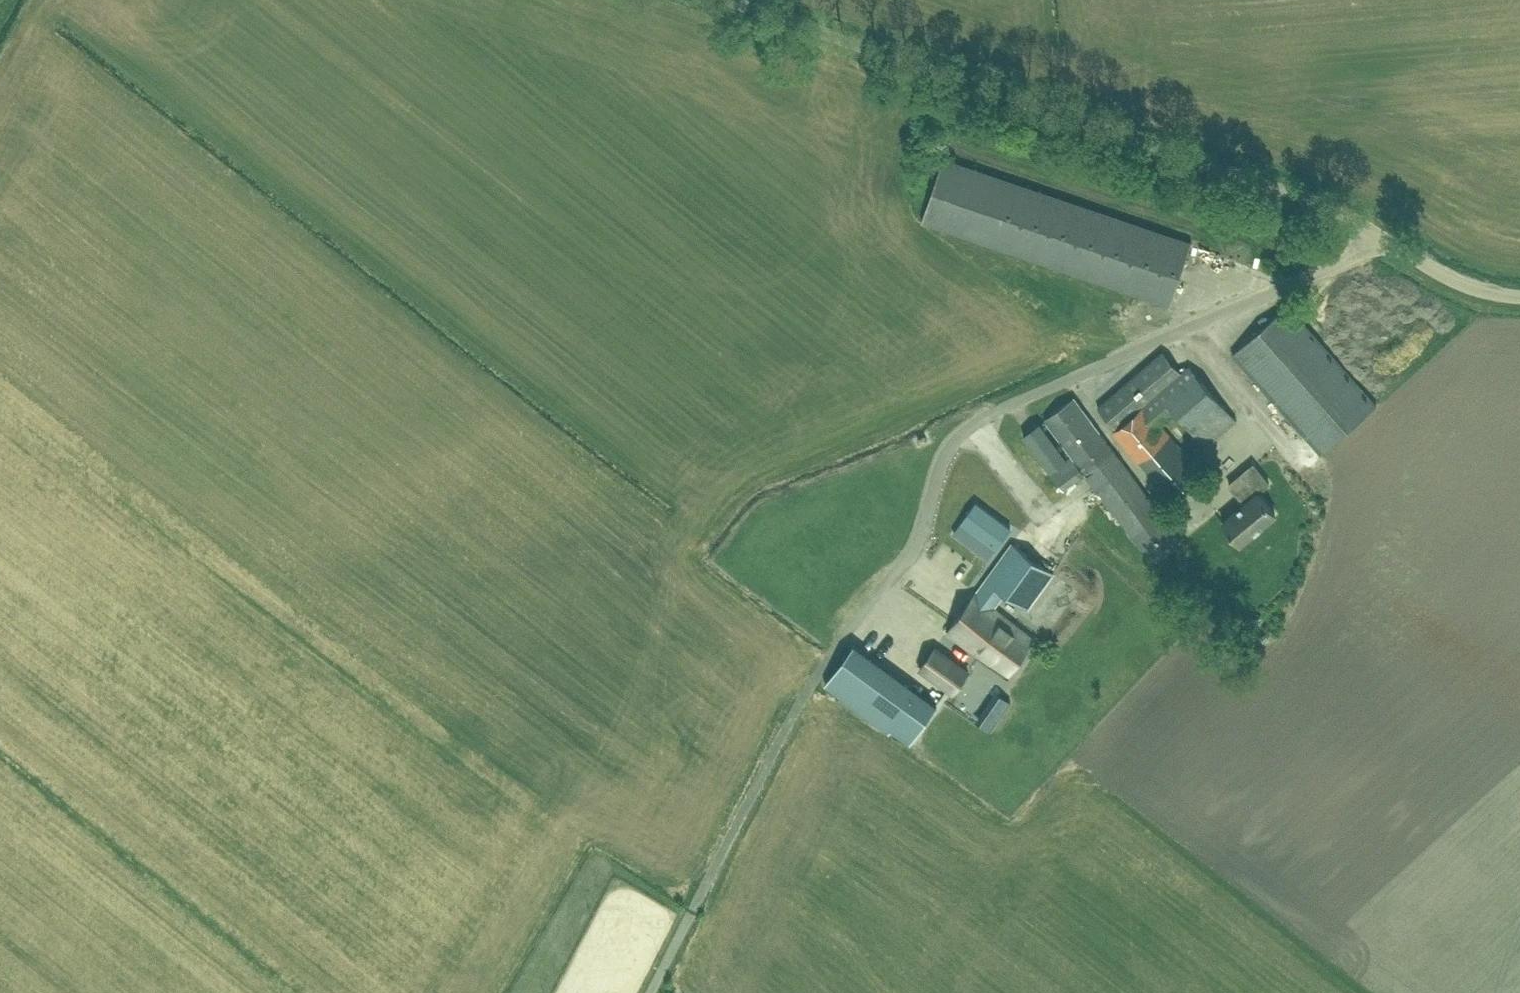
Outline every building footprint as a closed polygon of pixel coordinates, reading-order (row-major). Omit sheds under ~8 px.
[(1084,180),(1039,199),(1051,227),(1072,218),(1080,237),(1108,226),(1100,206),(1096,208),(1084,180)] [(1236,348),(1322,445),(1375,399),(1293,307),(1272,325),(1267,320),(1236,348)] [(1210,446),(1241,420),(1195,364),(1141,408),(1140,407),(1114,428),(1139,457),(1156,443),(1183,476),(1196,466),(1169,433),(1157,443),(1141,424),(1153,414),(1162,426),(1180,411),(1210,446)] [(1098,453),(1131,495),(1144,484),(1076,397),(1050,417),(1085,462),(1098,453)] [(1049,459),(1065,446),(1041,418),(1025,431),(1049,459)] [(1075,459),(1054,470),(1066,490),(1087,479),(1075,459)] [(1240,542),(1276,512),(1258,491),(1269,482),(1253,462),(1229,483),(1245,503),(1223,520),(1240,542)] [(1115,499),(1130,529),(1145,521),(1130,491),(1115,499)] [(976,502),(961,523),(988,543),(995,548),(1011,527),(976,502)] [(1027,608),(1053,572),(1013,542),(948,632),(1008,676),(1035,638),(993,607),(1004,591),(1027,608)] [(853,644),(825,683),(889,730),(892,727),(911,740),(937,705),(853,644)] [(902,668),(914,655),(905,647),(893,660),(902,668)] [(935,649),(918,672),(952,695),(968,673),(935,649)]
